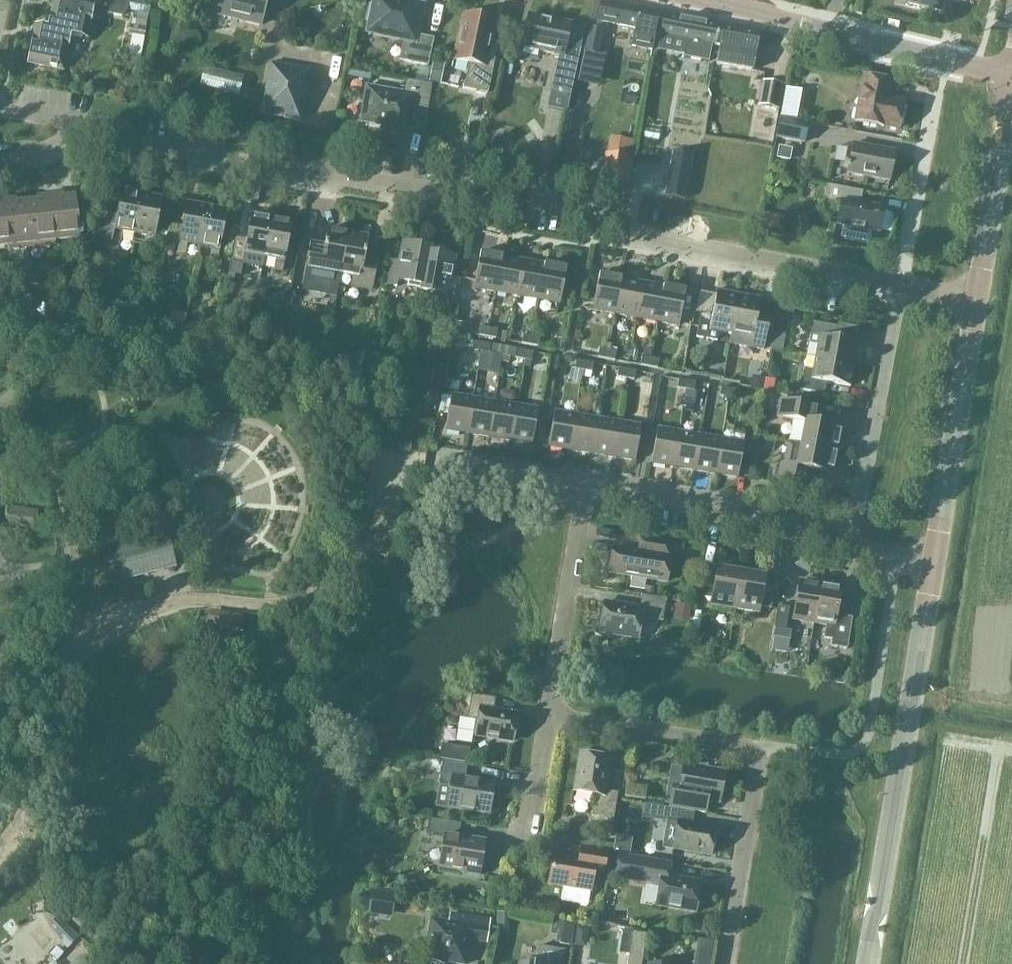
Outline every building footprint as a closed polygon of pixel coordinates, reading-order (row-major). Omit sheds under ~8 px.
[(48,26),(36,24),(28,61),(62,68),(70,31),(88,35),(95,2),(108,4),(110,11),(124,14),(128,8),(130,0),(53,0),(48,26)] [(269,0),(216,0),(213,14),(263,26),(269,0)] [(429,67),(435,40),(417,36),(424,6),(395,0),(376,0),(375,7),(372,6),(369,20),(372,21),(369,32),(406,40),(401,61),(429,67)] [(633,29),(630,46),(652,51),(656,32),(653,31),(657,11),(605,0),(599,0),(595,22),(633,29)] [(907,3),(940,10),(943,0),(908,0),(907,3)] [(713,46),(717,23),(663,12),(658,35),(686,41),(683,56),(705,61),(708,45),(713,46)] [(579,48),(564,45),(569,23),(553,19),(552,21),(547,20),(547,18),(527,14),(519,53),(520,53),(521,47),(557,55),(551,84),(570,88),(579,48)] [(465,90),(488,95),(498,52),(491,51),(497,22),(466,16),(456,61),(470,65),(465,90)] [(760,31),(717,23),(713,46),(718,47),(714,67),(751,74),(760,31)] [(145,28),(129,25),(127,35),(131,36),(127,56),(140,58),(145,28)] [(588,28),(583,51),(577,79),(598,84),(603,56),(596,54),(601,31),(588,28)] [(299,121),(306,88),(302,87),(306,71),(271,64),(260,113),(299,121)] [(239,95),(243,77),(203,67),(199,86),(239,95)] [(898,129),(903,101),(887,98),(891,81),(863,76),(855,122),(882,127),(882,126),(898,129)] [(409,136),(414,107),(429,110),(433,85),(407,81),(404,95),(368,88),(362,122),(390,127),(389,133),(409,136)] [(776,112),(780,87),(762,83),(758,108),(776,112)] [(803,144),(807,124),(780,120),(776,139),(803,144)] [(607,136),(600,182),(622,185),(629,140),(607,136)] [(889,182),(895,152),(853,144),(848,175),(889,182)] [(672,152),(664,195),(684,198),(691,155),(672,152)] [(827,185),(824,200),(840,203),(836,226),(843,227),(841,239),(869,244),(872,232),(879,233),(884,210),(860,206),(862,192),(827,185)] [(134,233),(141,195),(120,191),(116,216),(104,214),(99,238),(120,242),(122,231),(134,233)] [(162,198),(141,195),(134,233),(145,236),(143,246),(152,248),(154,237),(155,237),(162,198)] [(74,198),(55,200),(54,197),(44,198),(44,201),(36,202),(41,246),(54,245),(55,241),(78,238),(74,198)] [(36,202),(8,205),(8,202),(0,202),(0,214),(3,246),(6,246),(8,250),(41,246),(36,202)] [(199,245),(206,207),(185,203),(178,242),(176,253),(185,255),(187,243),(199,245)] [(227,210),(206,207),(199,245),(210,248),(208,258),(218,260),(220,249),(227,210)] [(264,257),(271,219),(250,215),(246,239),(227,236),(222,261),(230,262),(227,279),(237,280),(240,264),(250,266),(252,255),(264,257)] [(292,222),(271,219),(264,257),(275,260),(273,271),(281,272),(283,261),(284,261),(292,222)] [(304,277),(301,288),(332,294),(336,273),(340,274),(348,233),(327,229),(324,245),(310,242),(304,277)] [(348,233),(340,274),(352,276),(350,285),(372,289),(377,264),(364,262),(368,236),(348,233)] [(422,285),(428,252),(429,252),(430,247),(403,242),(400,262),(390,260),(386,285),(397,287),(398,281),(421,285),(422,285)] [(494,293),(501,255),(479,251),(472,289),(494,293)] [(454,257),(429,252),(428,252),(422,285),(421,285),(420,290),(445,294),(444,301),(456,303),(460,278),(450,277),(454,257)] [(516,297),(523,259),(501,255),(494,293),(516,297)] [(538,301),(545,263),(523,259),(516,297),(538,301)] [(566,267),(545,263),(538,301),(559,305),(566,267)] [(613,315),(620,278),(598,274),(591,311),(613,315)] [(635,319),(642,282),(620,278),(613,315),(635,319)] [(657,323),(664,286),(642,282),(635,319),(657,323)] [(685,290),(664,286),(657,323),(678,326),(685,290)] [(731,336),(738,296),(716,292),(712,315),(700,313),(696,337),(716,341),(718,333),(730,335),(731,336)] [(760,300),(738,296),(731,336),(730,335),(729,344),(763,350),(768,326),(756,324),(760,300)] [(121,317),(123,306),(107,303),(105,314),(121,317)] [(202,319),(201,325),(201,331),(215,334),(217,322),(202,319)] [(470,324),(455,321),(454,333),(468,335),(470,324)] [(817,345),(815,357),(853,364),(857,343),(834,338),(836,326),(811,322),(808,343),(817,345)] [(267,325),(266,325),(264,335),(279,338),(281,327),(267,325)] [(486,337),(488,328),(480,327),(478,335),(486,337)] [(497,330),(488,328),(486,337),(495,339),(497,330)] [(785,335),(772,333),(769,349),(782,352),(785,335)] [(529,345),(531,336),(522,334),(521,343),(529,345)] [(465,337),(452,335),(451,347),(464,348),(465,337)] [(540,338),(531,336),(529,345),(538,346),(540,338)] [(479,352),(481,343),(473,341),(471,350),(479,352)] [(489,344),(481,343),(479,352),(488,353),(489,344)] [(639,365),(648,367),(649,358),(651,349),(643,348),(639,365)] [(522,359),(524,351),(515,349),(514,358),(522,359)] [(605,359),(607,350),(598,349),(597,357),(605,359)] [(616,352),(607,350),(605,359),(614,360),(616,352)] [(372,354),(365,352),(358,351),(353,375),(368,378),(372,354)] [(532,352),(524,351),(522,359),(524,360),(523,367),(529,368),(532,352)] [(382,376),(386,356),(374,353),(370,374),(382,376)] [(849,387),(853,364),(815,357),(812,370),(803,368),(799,390),(823,394),(825,382),(849,387)] [(658,360),(649,358),(648,367),(657,368),(658,360)] [(582,370),(584,362),(576,360),(574,369),(582,370)] [(592,363),(584,362),(582,370),(591,372),(592,363)] [(625,378),(627,370),(618,368),(617,377),(625,378)] [(635,371),(627,370),(625,378),(633,380),(635,371)] [(442,374),(421,371),(417,399),(438,402),(442,374)] [(685,389),(686,381),(678,379),(676,387),(685,389)] [(780,382),(764,379),(762,392),(778,395),(780,382)] [(695,382),(686,381),(685,389),(693,391),(695,382)] [(727,397),(729,389),(721,387),(719,396),(727,397)] [(737,390),(729,389),(727,397),(736,399),(737,390)] [(466,435),(473,397),(451,393),(444,431),(466,435)] [(489,438),(495,400),(473,397),(466,435),(489,438)] [(511,442),(517,404),(495,400),(489,438),(511,442)] [(779,400),(776,416),(804,422),(800,443),(838,451),(839,448),(843,449),(847,432),(842,431),(843,427),(816,423),(819,408),(779,400)] [(538,407),(517,404),(511,442),(531,445),(538,407)] [(570,452),(576,414),(554,410),(547,448),(570,452)] [(592,456),(598,417),(576,414),(570,452),(592,456)] [(614,459),(620,421),(598,417),(592,456),(614,459)] [(641,424),(620,421),(614,459),(634,463),(641,424)] [(672,468),(678,430),(656,427),(650,464),(672,468)] [(694,471),(701,434),(678,430),(672,468),(694,471)] [(716,475),(723,438),(701,434),(694,471),(716,475)] [(743,441),(723,438),(716,475),(737,478),(743,441)] [(780,461),(777,479),(804,484),(807,468),(833,474),(838,451),(800,443),(787,440),(782,462),(780,461)] [(38,510),(6,506),(4,524),(35,528),(38,510)] [(621,529),(636,532),(638,522),(623,519),(621,529)] [(176,567),(166,530),(111,545),(121,581),(176,567)] [(670,558),(665,557),(667,543),(639,538),(636,553),(612,549),(609,573),(667,582),(670,558)] [(732,610),(739,568),(727,566),(726,570),(714,568),(713,575),(703,573),(699,597),(710,599),(709,606),(732,610)] [(752,570),(739,568),(732,610),(757,614),(758,607),(769,609),(774,581),(764,579),(764,576),(752,574),(752,570)] [(811,623),(819,581),(806,578),(805,582),(797,581),(790,619),(811,623)] [(832,583),(819,581),(811,623),(826,625),(823,640),(831,641),(830,648),(845,651),(851,620),(835,617),(840,589),(832,587),(832,583)] [(681,607),(697,608),(698,593),(682,591),(681,607)] [(663,621),(667,599),(641,595),(638,609),(602,603),(597,633),(638,640),(642,618),(663,621)] [(772,637),(788,641),(790,633),(784,632),(789,609),(777,607),(773,629),(774,629),(772,637)] [(495,697),(472,694),(467,720),(478,722),(475,735),(512,742),(516,715),(492,711),(495,697)] [(469,748),(441,744),(438,758),(467,763),(469,748)] [(592,816),(599,817),(597,833),(611,835),(617,792),(605,790),(609,757),(580,753),(574,791),(595,795),(592,816)] [(489,813),(494,783),(464,779),(466,763),(441,759),(437,784),(451,786),(448,807),(489,813)] [(671,790),(668,807),(702,813),(704,801),(719,803),(724,771),(682,764),(678,791),(671,790)] [(666,821),(662,848),(673,850),(710,855),(714,828),(703,826),(705,813),(693,811),(668,808),(666,821)] [(478,875),(484,842),(457,837),(460,822),(430,817),(427,833),(444,836),(438,866),(460,870),(459,872),(478,875)] [(602,873),(605,852),(580,848),(578,860),(554,856),(549,885),(590,891),(593,872),(602,873)] [(618,855),(615,877),(660,884),(657,904),(695,910),(700,882),(668,877),(670,864),(618,855)] [(439,963),(443,963),(444,962),(457,963),(464,963),(468,940),(485,942),(489,920),(450,914),(448,922),(430,919),(424,962),(439,963)] [(571,925),(559,923),(557,935),(569,937),(571,925)] [(720,930),(705,928),(701,963),(717,963),(720,930)] [(646,934),(632,932),(627,963),(641,963),(646,934)] [(95,948),(85,943),(75,961),(80,963),(87,963),(95,948)] [(564,950),(538,946),(535,963),(562,963),(564,950)]
